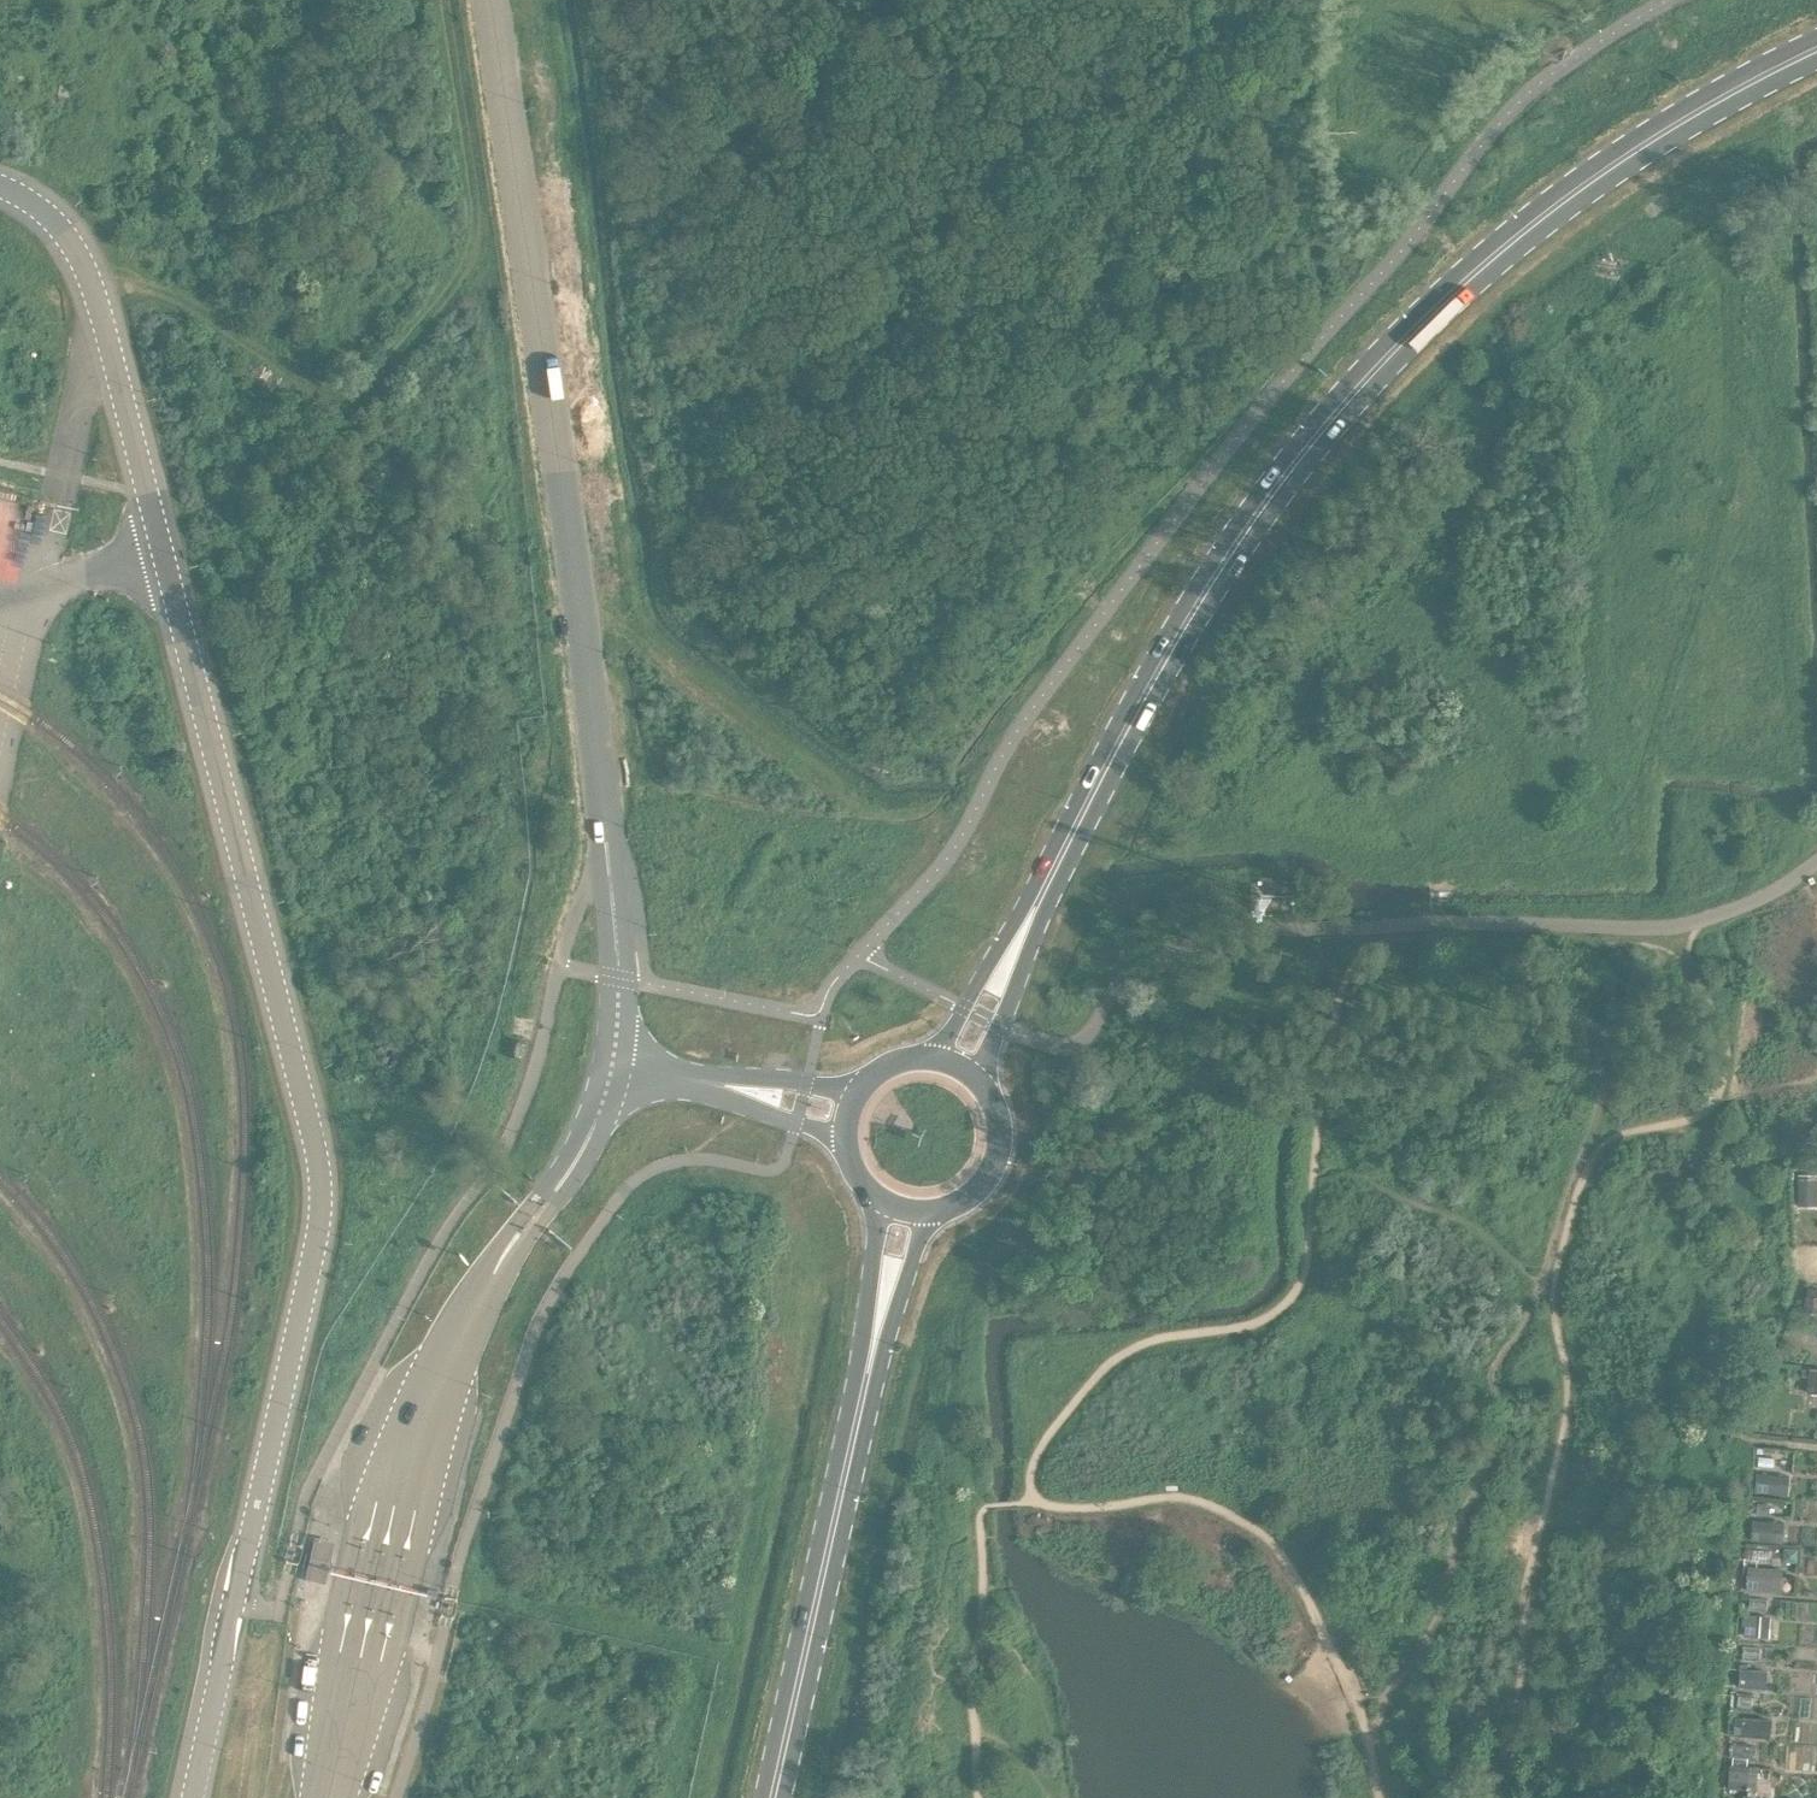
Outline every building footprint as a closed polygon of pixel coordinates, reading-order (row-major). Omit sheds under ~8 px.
[(1799,1176),(1799,1203),(1816,1203),(1816,1176),(1799,1176)] [(1816,1387),(1816,1366),(1808,1366),(1809,1388),(1816,1387)] [(1757,1489),(1789,1491),(1790,1473),(1758,1471),(1757,1489)] [(1753,1517),(1752,1538),(1785,1539),(1786,1518),(1753,1517)] [(308,1576),(322,1579),(330,1543),(316,1540),(308,1576)] [(1748,1563),(1747,1588),(1783,1590),(1784,1564),(1748,1563)] [(1768,1634),(1771,1614),(1747,1611),(1745,1631),(1768,1634)] [(1767,1685),(1769,1668),(1741,1666),(1740,1683),(1767,1685)] [(1735,1714),(1735,1732),(1771,1734),(1772,1716),(1735,1714)] [(1730,1762),(1729,1785),(1758,1787),(1760,1764),(1730,1762)]
